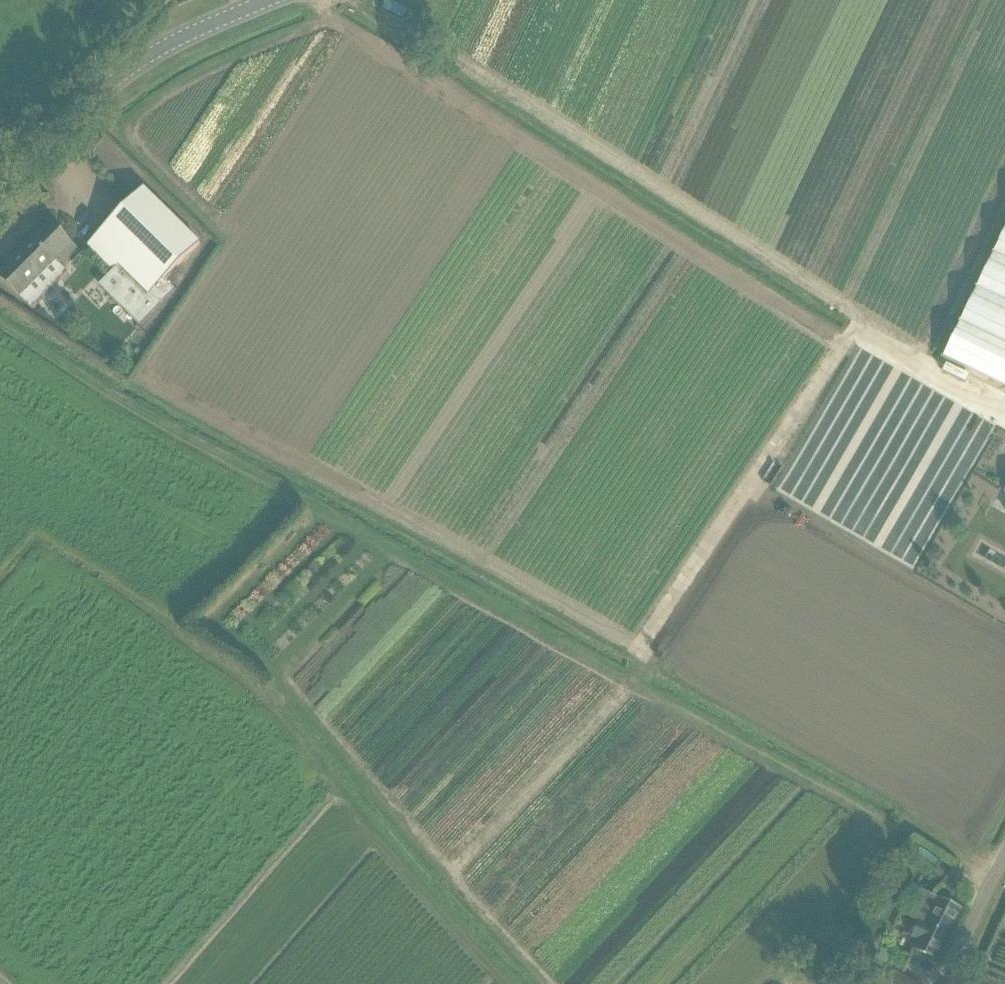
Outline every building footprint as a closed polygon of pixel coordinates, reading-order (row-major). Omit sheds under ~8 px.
[(99,10),(111,0),(90,0),(99,10)] [(142,188),(86,246),(113,272),(98,287),(139,327),(175,291),(164,280),(199,244),(142,188)] [(0,273),(0,279),(19,298),(32,310),(68,273),(64,270),(80,253),(50,223),(0,273)] [(960,325),(1004,347),(1004,231),(993,255),(960,325)] [(87,300),(97,310),(109,297),(99,288),(87,300)] [(923,892),(911,919),(918,923),(911,938),(918,941),(913,951),(919,953),(937,962),(963,911),(940,900),(933,897),(932,896),(923,892)]
